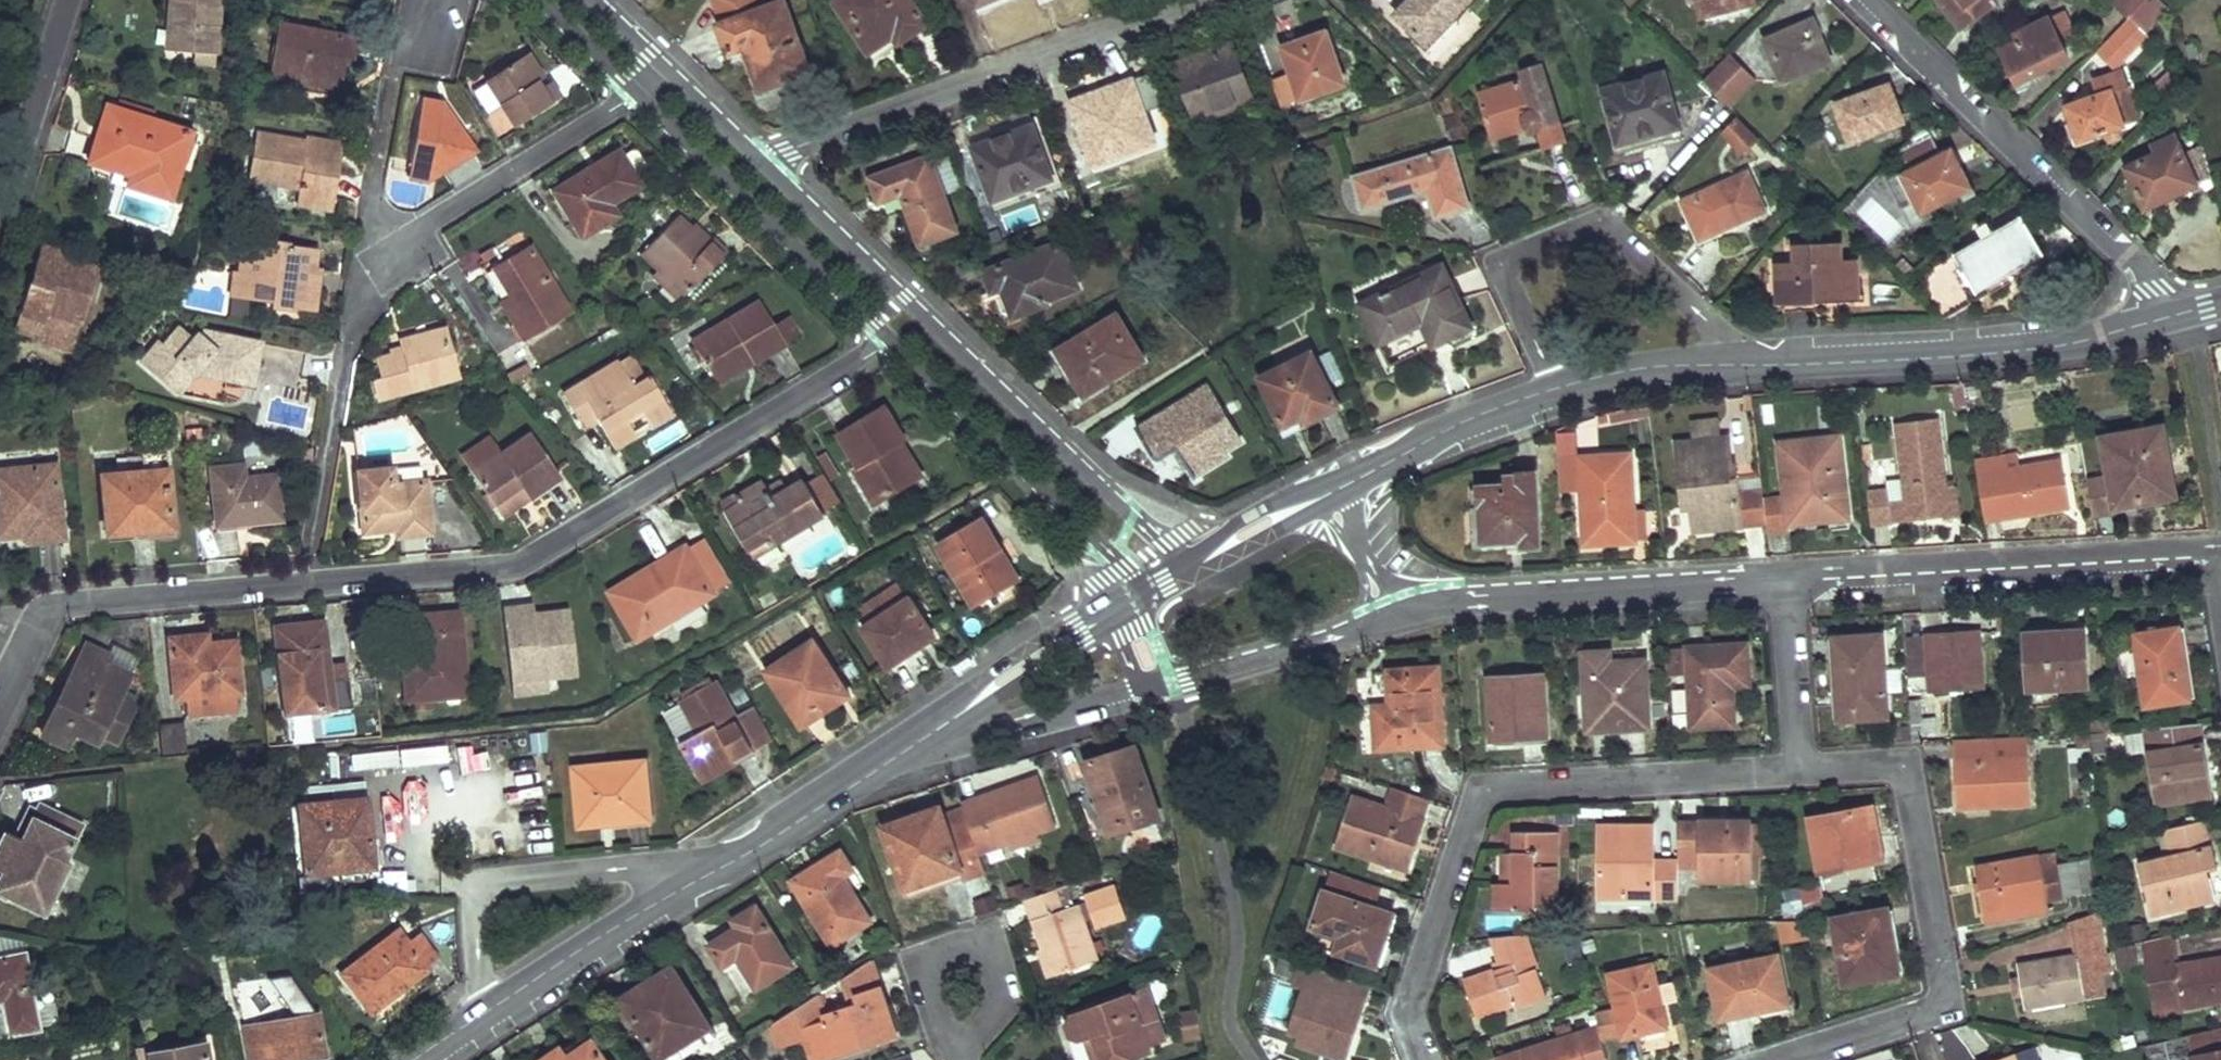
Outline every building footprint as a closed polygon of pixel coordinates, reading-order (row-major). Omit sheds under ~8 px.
[(168,48),(219,51),(222,0),(171,0),(168,48)] [(782,2),(766,9),(762,0),(713,0),(723,25),(720,26),(730,51),(746,45),(763,85),(809,68),(782,2)] [(853,29),(869,52),(903,29),(909,37),(926,25),(909,0),(844,0),(836,5),(853,29)] [(1436,27),(1449,13),(1454,17),(1471,0),(1410,0),(1395,15),(1422,41),(1436,27)] [(1698,1),(1702,16),(1755,4),(1755,0),(1700,0),(1698,1)] [(1975,14),(1989,4),(1986,0),(1943,0),(1961,24),(1975,14)] [(2130,17),(2147,0),(2118,0),(2115,3),(2130,17)] [(2130,17),(2146,33),(2169,8),(2161,0),(2147,0),(2130,17)] [(2049,19),(2032,26),(2016,34),(2019,41),(2000,49),(2016,83),(2067,60),(2049,19)] [(1828,62),(1821,43),(1813,23),(1768,41),(1784,80),(1828,62)] [(354,39),(280,26),(272,76),(293,80),(294,74),(339,81),(343,59),(351,61),(354,39)] [(1301,99),(1323,92),(1345,85),(1328,34),(1285,48),(1293,73),(1301,99)] [(1197,123),(1226,113),(1254,104),(1234,45),(1177,64),(1197,123)] [(523,56),(485,79),(501,106),(515,126),(562,97),(551,82),(542,86),(523,56)] [(1753,81),(1728,57),(1703,82),(1729,107),(1753,81)] [(1506,100),(1495,103),(1483,106),(1493,141),(1527,131),(1538,132),(1544,150),(1566,144),(1544,65),(1522,71),(1525,80),(1502,87),(1506,100)] [(2127,87),(2124,80),(2121,72),(2093,82),(2098,95),(2066,105),(2079,141),(2124,126),(2112,92),(2127,87)] [(1282,106),(1301,99),(1293,73),(1274,79),(1282,106)] [(1680,129),(1673,101),(1665,73),(1603,90),(1618,145),(1680,129)] [(339,81),(294,74),(293,80),(337,89),(339,81)] [(485,79),(471,88),(487,114),(501,106),(485,79)] [(1094,165),(1124,153),(1154,142),(1130,80),(1070,104),(1094,165)] [(1901,123),(1895,105),(1889,87),(1837,106),(1849,141),(1901,123)] [(443,104),(423,102),(408,177),(427,181),(474,152),(443,104)] [(93,159),(134,173),(153,180),(157,171),(158,172),(158,171),(178,178),(193,132),(112,103),(93,159)] [(1311,115),(1295,121),(1300,131),(1314,125),(1311,115)] [(1721,130),(1740,151),(1757,135),(1735,115),(1721,130)] [(1453,117),(1441,121),(1444,130),(1456,126),(1453,117)] [(992,201),(1052,180),(1032,125),(973,147),(992,201)] [(1449,144),(1455,141),(1461,139),(1456,126),(1444,130),(1449,144)] [(1922,214),(1942,205),(1962,195),(1950,171),(1960,166),(1951,149),(1939,154),(1926,126),(1899,154),(1913,167),(1902,173),(1922,214)] [(281,138),(256,133),(248,179),(299,189),(297,204),(334,210),(343,144),(308,137),(306,146),(280,142),(281,138)] [(2154,154),(2125,166),(2143,207),(2212,178),(2210,170),(2203,142),(2181,151),(2174,136),(2170,138),(2168,134),(2149,142),(2154,154)] [(619,150),(555,189),(582,234),(617,213),(611,202),(641,184),(619,150)] [(1364,209),(1396,199),(1428,190),(1436,216),(1467,207),(1450,150),(1355,179),(1364,209)] [(873,180),(876,191),(881,202),(902,195),(920,245),(956,232),(930,158),(873,180)] [(170,198),(178,178),(158,172),(157,171),(153,180),(134,173),(131,184),(170,198)] [(1092,171),(1076,176),(1088,209),(1104,203),(1092,171)] [(1765,212),(1756,192),(1747,172),(1684,201),(1701,240),(1765,212)] [(996,210),(1055,189),(1052,180),(992,201),(996,210)] [(676,216),(642,251),(659,269),(682,290),(685,293),(727,251),(714,236),(709,240),(693,223),(689,227),(676,216)] [(2033,239),(2027,228),(2021,219),(1956,256),(1968,277),(2033,239)] [(302,306),(310,249),(290,247),(290,244),(256,239),(255,249),(241,248),(239,274),(233,273),(231,294),(276,300),(276,306),(287,308),(288,304),(302,306)] [(1975,290),(2040,252),(2033,239),(1968,277),(1975,290)] [(1839,241),(1796,243),(1797,261),(1779,261),(1781,305),(1818,304),(1818,295),(1857,294),(1856,258),(1840,259),(1839,241)] [(67,251),(43,243),(17,330),(39,338),(41,331),(76,342),(99,269),(65,257),(67,251)] [(1003,288),(1009,302),(1015,318),(1047,305),(1045,301),(1077,288),(1060,244),(986,274),(992,291),(1003,288)] [(572,312),(530,246),(493,268),(517,305),(509,310),(528,341),(572,312)] [(320,251),(310,249),(302,306),(316,308),(320,251)] [(101,262),(67,251),(65,257),(99,269),(101,262)] [(1944,319),(1957,311),(1970,303),(1946,264),(1921,278),(1944,319)] [(1395,336),(1409,329),(1422,323),(1429,338),(1447,330),(1450,338),(1471,328),(1443,267),(1362,304),(1372,325),(1387,318),(1395,336)] [(682,290),(659,269),(654,274),(676,296),(682,290)] [(773,324),(758,302),(692,343),(714,379),(747,357),(752,362),(783,341),(773,324)] [(789,313),(773,324),(783,341),(800,332),(789,313)] [(1071,372),(1074,370),(1077,368),(1090,390),(1142,359),(1116,317),(1059,352),(1071,372)] [(262,342),(200,330),(196,334),(182,322),(162,343),(168,349),(149,369),(172,390),(222,400),(226,380),(253,385),(262,342)] [(457,375),(446,328),(403,340),(406,351),(379,359),(383,375),(376,377),(380,395),(457,375)] [(76,342),(41,331),(39,338),(38,342),(73,352),(76,342)] [(168,349),(162,343),(157,339),(139,358),(149,369),(168,349)] [(1344,375),(1332,350),(1320,356),(1332,381),(1344,375)] [(1286,426),(1294,422),(1302,419),(1305,425),(1338,408),(1311,355),(1262,379),(1286,426)] [(620,361),(565,394),(585,427),(600,418),(617,446),(639,432),(629,417),(642,408),(652,424),(673,411),(651,374),(635,383),(620,361)] [(1177,448),(1185,462),(1193,476),(1226,456),(1224,452),(1240,442),(1208,388),(1138,430),(1154,457),(1156,459),(1177,448)] [(906,441),(886,408),(841,436),(858,464),(855,466),(877,505),(902,491),(901,489),(921,476),(902,443),(906,441)] [(1723,423),(1694,427),(1696,447),(1725,444),(1723,423)] [(1937,425),(1898,430),(1904,485),(1889,486),(1889,494),(1867,498),(1872,532),(1945,521),(1941,494),(1940,487),(1944,487),(1937,425)] [(2108,482),(2088,486),(2094,523),(2118,518),(2116,516),(2144,510),(2142,505),(2171,497),(2163,456),(2168,456),(2163,432),(2100,442),(2108,482)] [(488,433),(459,453),(471,469),(498,449),(488,433)] [(498,449),(471,469),(504,514),(560,475),(531,433),(503,453),(499,448),(498,449)] [(1848,514),(1838,443),(1780,451),(1784,483),(1786,492),(1786,503),(1767,506),(1771,538),(1790,536),(1789,529),(1831,525),(1830,516),(1848,514)] [(1696,447),(1677,450),(1685,505),(1692,505),(1695,536),(1766,527),(1762,495),(1741,499),(1740,486),(1738,472),(1732,472),(1728,444),(1725,444),(1696,447)] [(143,471),(103,474),(108,534),(172,527),(168,472),(165,449),(143,450),(143,471)] [(1634,516),(1631,457),(1561,462),(1563,495),(1580,495),(1585,549),(1636,548),(1634,516)] [(2018,461),(2002,463),(2004,477),(2019,474),(2018,461)] [(2002,463),(1975,468),(1985,525),(2070,512),(2063,467),(2019,474),(2004,477),(2002,463)] [(242,464),(209,468),(216,524),(280,517),(275,475),(243,478),(242,464)] [(0,471),(0,544),(62,538),(54,465),(0,471)] [(420,480),(418,466),(389,469),(391,483),(412,481),(420,480)] [(389,467),(353,471),(360,528),(392,526),(394,534),(427,531),(422,480),(420,480),(412,481),(391,483),(389,469),(389,467)] [(845,502),(825,469),(806,480),(824,513),(845,502)] [(1541,551),(1537,474),(1516,475),(1516,478),(1517,490),(1505,490),(1477,492),(1478,512),(1480,547),(1521,545),(1523,552),(1541,551)] [(1516,478),(1504,479),(1505,490),(1517,490),(1516,478)] [(749,498),(728,511),(755,554),(824,513),(806,480),(774,497),(764,479),(744,492),(749,498)] [(1761,483),(1740,486),(1741,499),(1762,495),(1761,483)] [(744,490),(724,502),(728,511),(749,498),(744,492),(744,490)] [(1955,493),(1941,494),(1945,521),(1946,524),(1959,522),(1955,493)] [(1480,547),(1478,512),(1472,512),(1475,556),(1481,556),(1480,547)] [(1649,515),(1634,516),(1636,548),(1652,548),(1649,515)] [(983,519),(940,545),(974,604),(1018,578),(983,519)] [(732,580),(705,534),(687,545),(713,591),(732,580)] [(687,545),(614,589),(640,635),(713,591),(687,545)] [(894,581),(853,609),(864,626),(906,599),(894,581)] [(906,599),(864,626),(888,663),(932,634),(909,597),(906,599)] [(535,605),(505,607),(512,694),(548,690),(546,677),(575,674),(568,611),(536,614),(535,605)] [(460,612),(414,616),(416,653),(402,655),(406,701),(466,695),(460,612)] [(321,623),(276,628),(285,712),(351,704),(348,678),(330,679),(321,623)] [(2179,633),(2133,640),(2136,658),(2139,679),(2146,710),(2190,702),(2179,633)] [(1980,634),(1926,638),(1929,696),(1984,693),(1980,634)] [(2084,635),(2026,638),(2028,695),(2033,695),(2055,693),(2088,691),(2084,635)] [(205,636),(170,639),(176,700),(185,699),(186,712),(236,708),(234,694),(240,694),(234,642),(206,644),(205,636)] [(1883,637),(1834,641),(1839,725),(1887,722),(1883,637)] [(815,639),(768,669),(802,723),(851,694),(815,639)] [(125,674),(135,654),(113,643),(104,657),(107,659),(106,664),(125,674)] [(104,657),(85,648),(40,736),(63,748),(71,732),(94,743),(100,733),(116,740),(131,706),(115,698),(121,685),(125,674),(106,664),(107,659),(104,657)] [(1746,649),(1671,654),(1673,682),(1689,681),(1692,731),(1736,729),(1734,692),(1750,691),(1746,649)] [(1609,656),(1585,658),(1590,733),(1648,729),(1644,665),(1610,667),(1609,656)] [(2136,658),(2122,659),(2126,680),(2139,679),(2136,658)] [(1439,672),(1388,676),(1390,710),(1375,712),(1377,754),(1444,748),(1439,672)] [(370,676),(353,678),(355,705),(371,703),(370,676)] [(754,748),(715,680),(682,698),(700,731),(680,742),(701,779),(754,748)] [(1543,680),(1488,684),(1493,731),(1514,730),(1515,743),(1524,743),(1523,730),(1547,729),(1543,680)] [(137,693),(121,685),(115,698),(131,706),(137,693)] [(2055,693),(2033,695),(2034,712),(2056,711),(2055,693)] [(682,698),(662,710),(680,742),(700,731),(682,698)] [(773,737),(754,702),(734,713),(754,748),(773,737)] [(182,722),(161,725),(163,751),(185,748),(182,722)] [(2111,723),(2088,725),(2089,737),(2112,736),(2111,723)] [(2200,727),(2144,732),(2156,806),(2199,800),(2196,774),(2204,774),(2207,773),(2200,727)] [(1547,729),(1523,730),(1524,743),(1548,741),(1547,729)] [(457,778),(474,775),(472,763),(500,759),(498,739),(453,744),(457,778)] [(443,780),(445,741),(429,740),(427,779),(443,780)] [(2008,741),(1955,744),(1958,813),(2031,809),(2028,740),(2008,741)] [(1135,748),(1085,766),(1112,837),(1161,819),(1135,748)] [(648,760),(577,766),(581,825),(653,818),(648,760)] [(2204,774),(2196,774),(2199,800),(2208,799),(2204,774)] [(1054,829),(1038,783),(962,809),(964,815),(979,855),(1008,846),(1036,835),(1054,829)] [(319,786),(297,787),(298,798),(321,796),(319,786)] [(1387,813),(1354,802),(1340,850),(1408,872),(1424,826),(1421,823),(1428,803),(1393,792),(1387,813)] [(365,799),(298,805),(305,872),(370,866),(365,799)] [(39,803),(22,839),(5,831),(0,840),(0,869),(3,870),(0,875),(0,891),(42,911),(68,861),(63,859),(81,824),(39,803)] [(938,810),(881,829),(902,892),(960,871),(963,882),(986,874),(979,855),(964,815),(942,822),(938,810)] [(1864,813),(1809,821),(1820,875),(1877,864),(1872,830),(1867,831),(1864,813)] [(1672,820),(1658,820),(1658,855),(1673,855),(1672,820)] [(1751,827),(1678,825),(1677,864),(1678,870),(1702,871),(1702,884),(1751,884),(1751,855),(1751,827)] [(2204,825),(2166,834),(2171,860),(2139,867),(2151,920),(2215,906),(2207,872),(2217,870),(2210,850),(2204,825)] [(1770,827),(1751,827),(1751,855),(1771,853),(1770,827)] [(1652,830),(1599,831),(1600,901),(1678,901),(1678,870),(1677,864),(1654,864),(1652,830)] [(1036,835),(1008,846),(1011,854),(1039,844),(1036,835)] [(1554,836),(1514,836),(1514,858),(1515,887),(1501,886),(1496,886),(1497,914),(1554,913),(1554,836)] [(839,853),(789,884),(832,949),(871,923),(843,879),(851,873),(839,853)] [(1984,915),(2062,901),(2056,869),(2039,872),(2036,857),(1975,868),(1984,915)] [(1515,887),(1514,858),(1502,858),(1501,886),(1515,887)] [(960,871),(902,892),(907,902),(963,882),(960,871)] [(1380,890),(1332,874),(1325,895),(1314,930),(1342,940),(1337,956),(1378,969),(1391,929),(1387,927),(1390,917),(1373,911),(1380,890)] [(953,886),(960,920),(997,912),(990,879),(953,886)] [(1058,891),(1028,902),(1045,951),(1048,951),(1056,976),(1099,962),(1079,906),(1074,907),(1067,888),(1058,891)] [(1099,930),(1125,920),(1115,891),(1088,900),(1099,930)] [(1818,894),(1801,897),(1803,905),(1818,902),(1818,894)] [(2064,912),(2062,901),(1984,915),(1986,927),(2064,912)] [(1818,902),(1803,905),(1805,922),(1807,929),(1824,925),(1818,902)] [(736,930),(708,947),(722,969),(737,961),(754,990),(792,968),(756,908),(731,923),(736,930)] [(1888,913),(1834,921),(1846,986),(1900,975),(1888,913)] [(2069,942),(2110,934),(2107,915),(2066,928),(2069,942)] [(1805,922),(1780,923),(1784,944),(1810,942),(1807,929),(1805,922)] [(409,939),(400,928),(342,973),(370,1010),(428,967),(428,964),(438,957),(419,932),(409,939)] [(2072,958),(2018,968),(2027,1013),(2108,999),(2101,960),(2113,957),(2112,951),(2110,934),(2069,942),(2072,958)] [(1525,937),(1492,940),(1502,971),(1464,984),(1476,1019),(1515,1007),(1516,1010),(1548,1000),(1525,937)] [(2171,942),(2137,951),(2142,989),(2152,988),(2156,1015),(2220,1007),(2220,960),(2174,967),(2171,942)] [(1041,954),(1050,979),(1056,976),(1048,951),(1045,951),(1041,954)] [(0,957),(0,1000),(6,1030),(35,1025),(22,952),(0,957)] [(1779,959),(1709,971),(1719,1020),(1762,1013),(1761,1007),(1788,1003),(1779,959)] [(770,1027),(777,1047),(805,1040),(811,1059),(817,1059),(896,1035),(871,962),(843,980),(852,1008),(825,1017),(818,997),(770,1027)] [(1299,967),(1293,986),(1303,991),(1288,1033),(1299,1038),(1296,1044),(1342,1059),(1347,1059),(1370,990),(1299,967)] [(1653,969),(1610,977),(1618,1012),(1624,1036),(1624,1039),(1639,1035),(1644,1057),(1683,1049),(1679,1028),(1667,1029),(1653,969)] [(623,1001),(660,1059),(664,1059),(711,1030),(677,975),(660,986),(656,980),(623,1001)] [(1150,996),(1145,997),(1081,1018),(1079,1018),(1078,1018),(1078,1019),(1077,1019),(1076,1020),(1075,1020),(1074,1020),(1074,1021),(1073,1021),(1072,1022),(1072,1023),(1070,1025),(1070,1026),(1069,1027),(1069,1028),(1069,1029),(1069,1030),(1069,1032),(1069,1033),(1069,1035),(1070,1036),(1070,1037),(1071,1038),(1071,1039),(1072,1039),(1073,1040),(1074,1041),(1075,1042),(1076,1042),(1078,1043),(1079,1043),(1081,1043),(1083,1043),(1084,1043),(1085,1043),(1096,1039),(1103,1059),(1135,1059),(1133,1056),(1166,1046),(1150,996)] [(1602,1042),(1624,1036),(1618,1012),(1596,1017),(1599,1032),(1600,1032),(1602,1042)] [(245,1025),(252,1059),(287,1059),(324,1053),(316,1013),(245,1025)] [(1196,1015),(1181,1017),(1185,1043),(1200,1041),(1196,1015)] [(1571,1028),(1556,1033),(1560,1043),(1575,1039),(1571,1028)] [(664,1059),(683,1059),(717,1038),(711,1030),(664,1059)] [(2186,1039),(2191,1059),(2220,1059),(2220,1031),(2186,1039)] [(1506,1059),(1606,1059),(1602,1042),(1600,1032),(1599,1032),(1575,1039),(1560,1043),(1506,1059)] [(201,1043),(147,1054),(148,1059),(205,1059),(201,1043)] [(550,1059),(604,1059),(593,1045),(568,1059),(562,1051),(550,1059)]
